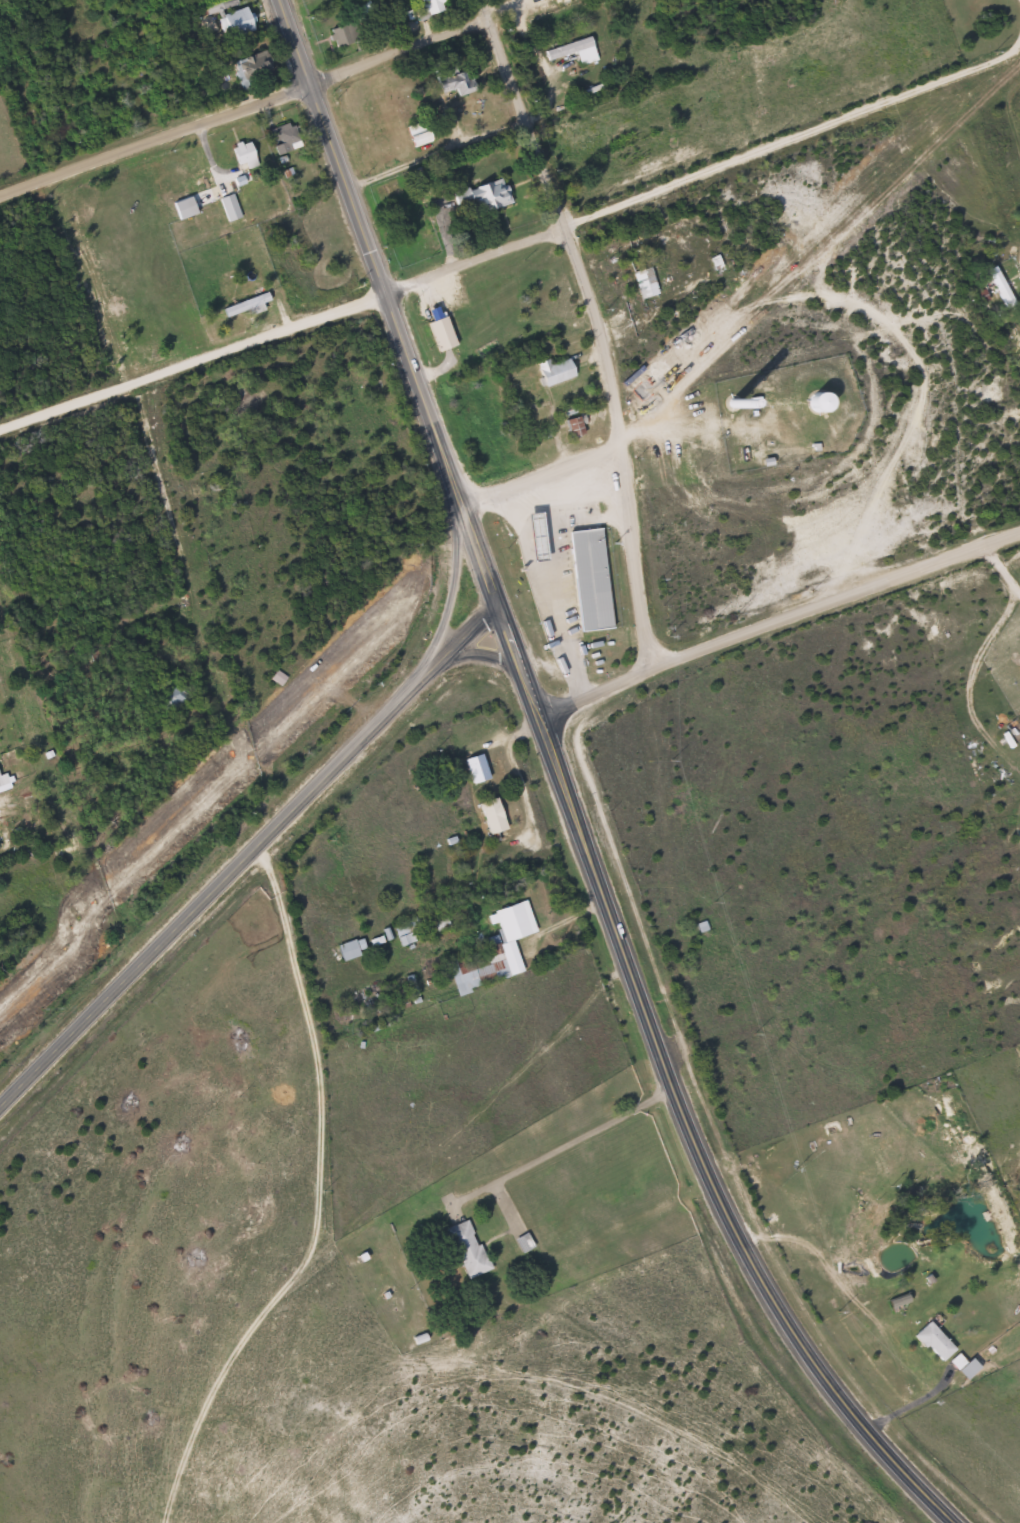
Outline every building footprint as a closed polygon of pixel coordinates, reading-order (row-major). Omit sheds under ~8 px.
[(419,19),(443,7),(440,0),(419,0),(420,3),(413,7),(419,19)] [(222,20),(233,41),(262,26),(251,5),(222,20)] [(331,46),(357,40),(352,19),(326,25),(331,46)] [(541,49),(544,60),(573,51),(577,64),(594,59),(587,35),(541,49)] [(248,95),(263,89),(259,80),(279,72),(271,50),(236,62),(248,95)] [(453,88),(454,91),(469,87),(462,64),(431,72),(436,92),(453,88)] [(265,136),(282,153),(299,136),(282,119),(265,136)] [(405,126),(407,142),(423,139),(420,123),(405,126)] [(255,162),(242,139),(225,148),(238,171),(255,162)] [(448,191),(453,206),(469,201),(472,211),(506,201),(498,175),(448,191)] [(636,298),(654,292),(645,264),(627,271),(636,298)] [(976,272),(983,288),(991,284),(1002,307),(1011,303),(993,264),(976,272)] [(217,308),(221,318),(244,309),(246,313),(268,304),(263,290),(217,308)] [(441,313),(421,320),(432,350),(452,343),(441,313)] [(530,362),(538,386),(570,375),(563,358),(545,364),(543,358),(530,362)] [(801,407),(821,413),(826,396),(806,390),(801,407)] [(579,432),(573,417),(562,421),(567,436),(579,432)] [(609,627),(599,526),(563,530),(574,630),(609,627)] [(283,676),(274,670),(270,678),(279,683),(283,676)] [(458,743),(473,784),(489,773),(476,740),(458,743)] [(475,798),(486,835),(506,830),(498,794),(475,798)] [(523,894),(536,932),(502,942),(489,913),(523,894)] [(389,917),(399,945),(422,938),(411,906),(389,917)] [(333,939),(341,960),(360,948),(355,929),(333,939)] [(484,1269),(462,1219),(440,1228),(462,1278),(484,1269)] [(951,1348),(923,1320),(909,1335),(936,1362),(951,1348)]
